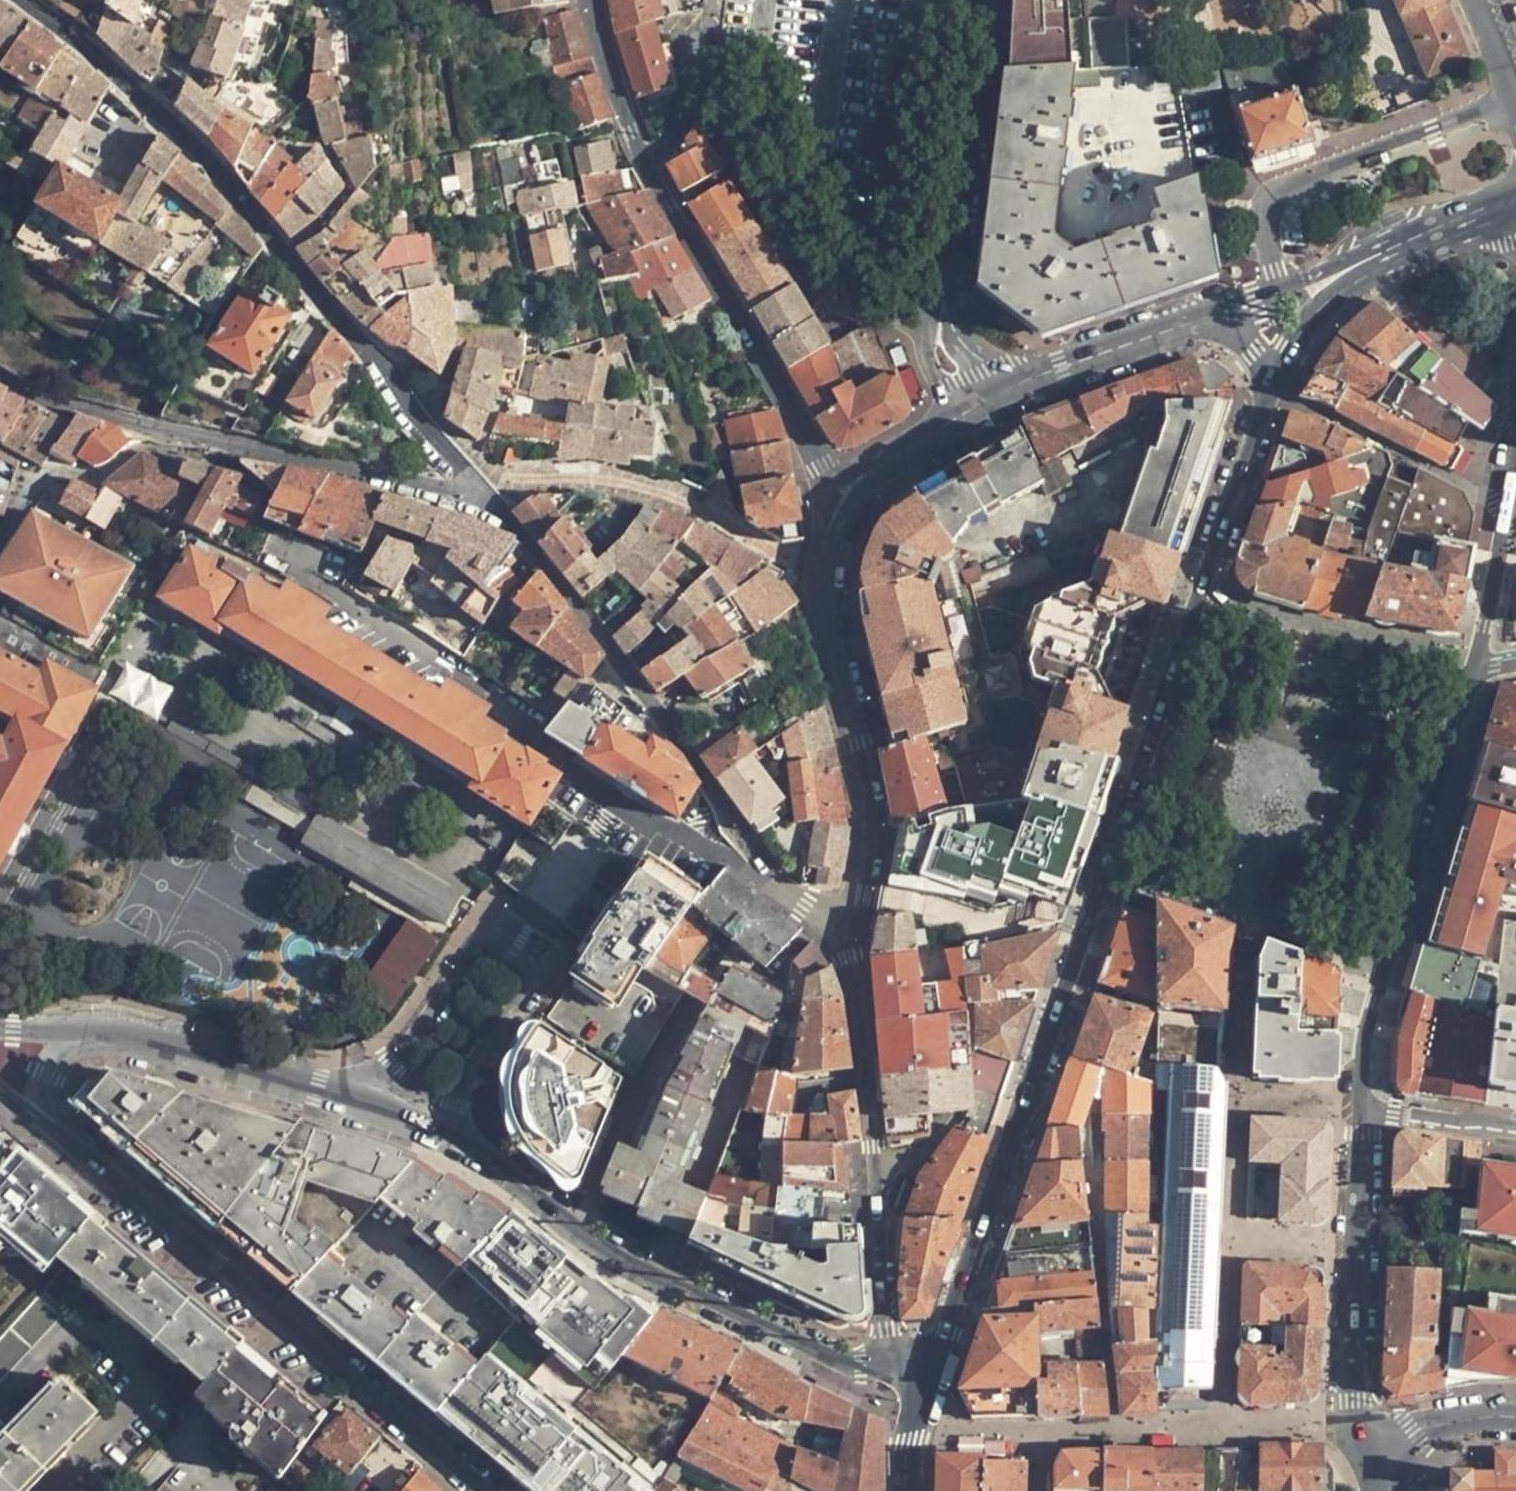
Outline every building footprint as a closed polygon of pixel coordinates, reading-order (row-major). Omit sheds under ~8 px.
[(135,0),(105,0),(103,7),(123,19),(129,23),(135,0)] [(251,0),(218,0),(213,13),(192,67),(216,76),(226,80),(227,80),(244,29),(253,1),(251,0)] [(494,17),(540,9),(568,4),(567,0),(491,0),(494,17)] [(616,35),(654,21),(663,19),(658,0),(609,0),(616,35)] [(1007,75),(1070,72),(1065,0),(1013,0),(1009,62),(1007,75)] [(1092,70),(1130,68),(1125,18),(1163,20),(1164,0),(1087,0),(1092,70)] [(1444,0),(1393,0),(1427,79),(1470,60),(1444,0)] [(29,22),(21,16),(0,3),(0,52),(9,54),(29,22)] [(551,66),(551,68),(555,87),(596,74),(572,3),(568,4),(540,9),(548,46),(530,49),(534,69),(551,66)] [(114,52),(123,19),(103,7),(94,33),(114,52)] [(154,39),(148,36),(129,23),(123,19),(114,52),(134,72),(147,83),(155,72),(156,63),(163,42),(154,39)] [(163,42),(168,45),(175,31),(157,21),(148,36),(154,39),(163,42)] [(317,21),(317,22),(315,40),(332,41),(332,22),(317,21)] [(654,21),(616,35),(616,36),(637,100),(661,91),(672,87),(654,21)] [(29,22),(9,54),(0,67),(0,68),(19,80),(49,38),(29,22)] [(233,83),(236,77),(255,33),(244,29),(227,80),(233,83)] [(49,38),(19,80),(36,91),(19,120),(21,122),(40,134),(51,115),(54,117),(59,107),(81,64),(49,38)] [(332,75),(332,41),(315,40),(308,101),(315,105),(338,100),(332,75)] [(1174,59),(1175,66),(1213,63),(1212,56),(1174,59)] [(1251,161),(1311,142),(1295,91),(1292,92),(1282,59),(1240,61),(1219,62),(1228,89),(1251,161)] [(59,107),(71,114),(88,124),(109,87),(81,64),(59,107)] [(1051,251),(1074,71),(1070,72),(1007,75),(1004,98),(997,158),(991,201),(981,286),(1042,334),(1209,275),(1194,183),(1153,197),(1159,213),(1150,216),(1153,226),(1061,258),(1051,251)] [(611,118),(596,74),(555,87),(557,98),(566,95),(578,130),(611,118)] [(225,84),(226,80),(216,76),(203,94),(187,80),(175,107),(206,137),(233,169),(252,127),(255,122),(227,106),(225,102),(218,97),(223,90),(225,90),(226,88),(225,84)] [(1206,77),(1181,81),(1187,117),(1212,113),(1206,77)] [(259,116),(223,90),(218,97),(225,102),(227,106),(255,122),(259,116)] [(277,127),(297,110),(272,90),(256,111),(260,114),(277,127)] [(345,132),(338,100),(315,105),(322,140),(328,139),(332,147),(359,140),(355,129),(345,132)] [(65,124),(54,117),(51,115),(40,134),(37,140),(31,151),(32,152),(41,158),(59,167),(60,165),(64,167),(88,124),(71,114),(65,124)] [(265,137),(277,127),(260,114),(259,116),(255,122),(252,127),(265,137)] [(697,124),(673,155),(676,160),(667,165),(684,199),(736,170),(733,166),(714,115),(698,126),(697,124)] [(16,128),(37,140),(40,134),(21,122),(16,128)] [(247,189),(273,144),(265,137),(252,127),(233,169),(247,189)] [(357,191),(359,189),(389,154),(383,134),(359,140),(332,147),(356,191),(357,191)] [(251,264),(263,249),(249,227),(230,209),(180,156),(165,141),(159,137),(142,164),(121,201),(64,167),(60,165),(59,167),(55,173),(30,217),(93,256),(101,243),(136,265),(128,279),(139,287),(149,273),(181,295),(200,270),(219,268),(234,249),(225,241),(219,248),(206,238),(187,261),(167,246),(170,242),(138,223),(163,180),(218,222),(216,225),(248,254),(245,259),(251,264)] [(574,150),(580,178),(614,172),(608,143),(574,150)] [(294,168),(298,165),(273,144),(247,189),(258,201),(257,203),(259,206),(261,204),(289,164),(294,168)] [(520,217),(575,208),(576,208),(571,184),(527,192),(518,160),(512,161),(508,146),(492,149),(498,164),(508,206),(518,205),(520,217)] [(12,166),(21,171),(31,153),(23,149),(12,166)] [(319,191),(337,177),(318,151),(313,155),(311,153),(298,165),(294,168),(289,164),(261,204),(274,219),(294,196),(299,191),(309,182),(319,191)] [(32,152),(31,153),(21,171),(19,175),(29,180),(38,164),(41,158),(32,152)] [(401,154),(389,155),(389,166),(402,164),(401,154)] [(469,154),(468,154),(454,156),(457,171),(461,192),(473,190),(469,154)] [(454,156),(431,159),(434,176),(457,171),(454,156)] [(38,164),(55,173),(59,167),(41,158),(38,164)] [(419,161),(402,164),(389,166),(391,187),(422,182),(419,161)] [(561,180),(558,166),(543,169),(547,183),(561,180)] [(586,204),(587,204),(645,193),(633,169),(614,172),(580,178),(586,204)] [(342,184),(337,177),(319,191),(309,182),(299,191),(294,196),(274,219),(272,221),(274,224),(276,222),(286,234),(284,236),(287,240),(317,217),(342,189),(343,187),(342,184)] [(688,205),(712,246),(752,223),(726,182),(688,205)] [(370,197),(359,189),(357,191),(356,191),(327,227),(338,236),(370,197)] [(605,260),(601,252),(590,257),(594,268),(598,283),(605,281),(639,276),(630,254),(672,238),(645,193),(587,204),(617,254),(605,260)] [(391,207),(392,219),(407,218),(406,206),(391,207)] [(408,237),(407,218),(392,219),(393,240),(375,268),(380,275),(392,272),(397,270),(402,269),(431,265),(427,235),(408,237)] [(752,223),(712,246),(752,311),(791,286),(752,223)] [(327,227),(318,236),(326,248),(338,236),(327,227)] [(569,264),(561,230),(529,237),(537,271),(569,264)] [(326,248),(318,236),(297,248),(301,254),(312,270),(319,278),(341,302),(360,288),(380,275),(375,268),(365,254),(343,267),(330,255),(326,248)] [(646,294),(656,289),(691,270),(672,238),(630,254),(639,276),(646,294)] [(434,288),(431,265),(402,269),(397,270),(403,294),(406,294),(434,288)] [(403,294),(397,270),(392,272),(380,275),(360,288),(378,308),(362,323),(370,331),(377,337),(394,322),(387,316),(386,309),(403,294)] [(711,301),(691,270),(656,289),(673,320),(711,301)] [(791,286),(752,311),(788,371),(829,346),(791,286)] [(378,308),(360,288),(341,302),(362,323),(378,308)] [(451,290),(434,288),(406,294),(406,299),(407,327),(452,345),(452,324),(451,290)] [(262,298),(247,289),(209,347),(222,355),(218,361),(236,372),(240,367),(254,376),(290,317),(276,308),(281,300),(267,291),(262,298)] [(645,295),(658,326),(673,320),(656,289),(646,294),(645,295)] [(406,294),(403,294),(386,309),(387,316),(394,322),(377,337),(381,341),(386,345),(408,352),(407,327),(406,299),(406,294)] [(1496,408),(1376,302),(1340,335),(1339,336),(1371,357),(1397,375),(1406,380),(1409,382),(1446,406),(1469,421),(1482,430),(1496,408)] [(295,340),(305,347),(320,322),(321,321),(312,313),(295,340)] [(300,356),(311,363),(321,345),(331,331),(320,322),(305,347),(306,347),(300,356)] [(520,359),(523,334),(504,331),(452,324),(452,345),(452,349),(456,349),(464,351),(465,349),(520,359)] [(452,345),(407,327),(408,352),(439,375),(441,372),(452,349),(452,345)] [(865,327),(840,341),(829,346),(788,371),(798,388),(831,442),(832,443),(852,448),(897,424),(905,401),(875,330),(865,327)] [(341,338),(332,329),(331,331),(321,345),(311,363),(312,364),(287,402),(315,420),(339,382),(333,377),(339,368),(341,369),(352,353),(341,338)] [(523,360),(535,358),(538,336),(523,334),(520,359),(523,360)] [(623,336),(604,341),(607,358),(628,352),(623,336)] [(1371,357),(1339,336),(1337,338),(1314,372),(1347,387),(1348,387),(1378,403),(1382,397),(1397,375),(1371,357)] [(522,366),(523,360),(520,359),(465,349),(464,351),(462,359),(457,374),(453,386),(450,396),(471,406),(487,414),(498,386),(515,392),(522,366)] [(569,406),(566,424),(594,429),(598,407),(607,364),(597,361),(597,359),(572,355),(570,364),(540,357),(532,397),(569,406)] [(1183,361),(1137,378),(1147,404),(1148,404),(1180,404),(1208,404),(1193,360),(1183,361)] [(1336,409),(1348,387),(1347,387),(1314,372),(1299,398),(1322,402),(1336,409)] [(1393,403),(1382,397),(1378,403),(1380,404),(1426,430),(1429,431),(1455,445),(1469,421),(1446,406),(1409,382),(1406,380),(1393,403)] [(1414,451),(1426,430),(1380,404),(1378,403),(1348,387),(1336,409),(1347,416),(1414,451)] [(3,444),(29,401),(8,389),(0,402),(0,442),(3,444)] [(461,431),(471,406),(450,396),(447,407),(446,412),(444,417),(454,425),(461,431)] [(1080,400),(1024,420),(1044,465),(1068,451),(1094,437),(1080,400)] [(22,454),(48,411),(29,401),(3,444),(0,442),(0,461),(17,469),(22,454)] [(1176,557),(1228,403),(1219,403),(1208,404),(1180,404),(1148,404),(1147,404),(1094,437),(1045,467),(1037,472),(1018,432),(913,491),(925,512),(938,530),(950,546),(953,553),(958,551),(964,567),(977,563),(982,576),(1100,532),(1171,556),(1175,557),(1176,557)] [(487,414),(471,406),(461,431),(468,435),(476,441),(487,414)] [(634,411),(598,407),(594,429),(588,458),(599,460),(629,466),(629,457),(652,459),(655,424),(633,422),(634,411)] [(48,411),(22,454),(44,466),(51,454),(71,423),(48,411)] [(725,422),(739,489),(791,478),(787,443),(776,411),(745,418),(744,411),(737,413),(738,419),(725,422)] [(51,454),(73,466),(79,457),(93,466),(103,464),(128,443),(117,427),(103,422),(102,424),(78,412),(71,423),(51,454)] [(1388,454),(1370,445),(1319,418),(1290,413),(1282,437),(1324,452),(1327,464),(1322,466),(1309,470),(1316,496),(1313,505),(1329,511),(1329,513),(1334,514),(1333,515),(1370,522),(1392,464),(1391,465),(1388,454)] [(558,460),(588,458),(594,429),(566,424),(499,414),(492,431),(560,442),(558,460)] [(1463,450),(1455,445),(1429,431),(1426,430),(1414,451),(1451,470),(1463,450)] [(1265,484),(1308,471),(1304,454),(1279,446),(1265,484)] [(507,451),(503,462),(506,464),(511,464),(517,463),(516,452),(507,451)] [(184,523),(184,522),(185,521),(196,501),(203,487),(179,475),(180,474),(143,453),(106,484),(105,485),(104,486),(100,491),(73,479),(61,501),(60,505),(86,519),(87,518),(95,523),(104,528),(123,493),(184,523)] [(185,458),(180,474),(179,475),(203,487),(213,469),(214,468),(185,458)] [(248,468),(275,492),(276,492),(287,468),(286,468),(245,460),(243,461),(242,462),(248,468)] [(1370,522),(1333,515),(1323,545),(1321,553),(1304,606),(1357,616),(1365,617),(1382,569),(1395,534),(1417,469),(1400,461),(1392,464),(1370,522)] [(263,518),(276,523),(298,531),(299,530),(315,497),(317,497),(327,476),(287,468),(276,492),(275,492),(263,518)] [(251,516),(260,498),(237,486),(240,478),(213,469),(203,487),(196,501),(185,521),(184,522),(210,535),(222,514),(228,503),(250,515),(251,516)] [(1395,534),(1435,541),(1467,548),(1472,524),(1473,515),(1462,493),(1417,469),(1395,534)] [(705,493),(726,502),(731,497),(720,472),(705,493)] [(299,530),(325,540),(328,534),(356,486),(355,486),(327,476),(317,497),(315,497),(299,530)] [(782,544),(803,541),(798,519),(791,478),(739,489),(746,521),(782,544)] [(381,495),(356,486),(328,534),(364,547),(376,520),(374,520),(383,496),(381,495)] [(2,517),(10,492),(0,489),(0,516),(2,517)] [(895,515),(880,525),(880,526),(874,535),(866,553),(862,568),(861,571),(862,588),(859,588),(858,603),(860,617),(893,746),(898,744),(924,737),(927,747),(941,743),(945,745),(948,745),(954,762),(980,755),(996,751),(999,750),(1042,753),(1104,760),(1108,746),(1101,744),(1108,721),(1085,677),(1105,615),(1150,592),(1153,583),(1145,580),(1151,564),(1159,567),(1167,570),(1171,556),(1100,532),(982,576),(977,563),(964,567),(958,551),(953,553),(950,546),(938,530),(925,512),(913,491),(901,500),(892,510),(895,515)] [(23,578),(14,596),(110,646),(113,648),(136,608),(153,577),(166,557),(104,528),(95,523),(87,518),(86,519),(60,505),(61,501),(45,494),(22,528),(1,567),(23,578)] [(534,496),(513,512),(531,535),(539,544),(562,521),(557,514),(572,498),(571,496),(546,495),(534,496)] [(374,520),(376,520),(394,527),(429,539),(439,515),(383,496),(374,520)] [(1323,545),(1333,515),(1334,514),(1329,513),(1329,511),(1313,505),(1300,501),(1298,506),(1290,504),(1258,508),(1239,565),(1239,568),(1238,572),(1239,578),(1241,582),(1244,585),(1248,588),(1304,606),(1321,553),(1307,549),(1307,546),(1294,541),(1291,544),(1279,539),(1283,529),(1291,532),(1298,512),(1320,520),(1313,542),(1323,545)] [(244,527),(250,515),(228,503),(222,514),(244,527)] [(643,506),(638,515),(645,520),(643,524),(640,528),(646,530),(645,533),(647,535),(676,545),(678,543),(680,541),(693,524),(664,514),(643,506)] [(424,551),(416,567),(434,580),(432,583),(466,610),(482,586),(483,584),(513,543),(514,541),(465,519),(441,512),(439,515),(429,539),(424,551)] [(640,591),(667,557),(676,545),(647,535),(645,533),(646,530),(640,528),(643,524),(645,520),(638,515),(633,523),(622,539),(595,563),(607,578),(617,570),(640,591)] [(550,557),(563,574),(569,570),(576,579),(593,565),(595,563),(562,521),(539,544),(550,557)] [(729,543),(693,524),(680,541),(713,572),(735,592),(750,581),(745,576),(762,560),(729,543)] [(325,540),(361,554),(364,547),(328,534),(325,540)] [(394,593),(411,565),(400,560),(408,544),(387,536),(363,575),(394,593)] [(1472,548),(1467,548),(1435,541),(1431,558),(1413,555),(1409,574),(1382,569),(1365,617),(1456,634),(1472,548)] [(521,554),(513,543),(483,584),(482,586),(497,598),(517,583),(508,569),(521,554)] [(409,544),(408,544),(400,560),(411,565),(416,567),(424,551),(409,544)] [(474,776),(469,785),(528,822),(557,776),(540,766),(542,762),(528,753),(526,753),(524,756),(511,747),(515,740),(505,734),(504,735),(481,720),(488,708),(447,683),(439,694),(321,622),(328,610),(286,584),(279,597),(261,586),(264,581),(253,575),(252,576),(226,560),(223,565),(210,557),(208,560),(191,550),(162,596),(222,633),(227,624),(474,776)] [(1177,558),(1176,557),(1175,557),(1171,556),(1167,570),(1172,572),(1177,558)] [(640,591),(648,599),(660,610),(666,615),(684,598),(686,599),(698,587),(695,583),(684,594),(672,583),(682,571),(667,557),(640,591)] [(582,598),(607,578),(595,563),(593,565),(576,579),(569,570),(563,574),(569,581),(582,598)] [(1153,583),(1159,567),(1151,564),(1145,580),(1153,583)] [(1,567),(0,569),(0,589),(14,596),(23,578),(1,567)] [(1159,567),(1153,583),(1150,592),(1105,615),(1085,677),(1108,721),(1101,744),(1108,746),(1120,711),(1111,708),(1094,676),(1111,621),(1144,606),(1154,609),(1167,570),(1159,567)] [(1167,570),(1154,609),(1159,611),(1172,572),(1167,570)] [(567,608),(538,571),(513,600),(525,611),(511,629),(536,646),(567,608)] [(675,624),(681,630),(690,624),(713,606),(727,598),(730,595),(735,592),(713,572),(698,587),(686,599),(684,598),(666,615),(656,625),(664,635),(675,624)] [(777,586),(762,572),(750,581),(735,592),(730,595),(755,633),(765,627),(796,604),(782,583),(777,586)] [(681,630),(688,638),(708,660),(734,644),(737,643),(727,627),(741,618),(727,598),(713,606),(690,624),(681,630)] [(642,605),(644,609),(651,618),(660,610),(648,599),(642,605)] [(604,656),(567,608),(536,646),(569,669),(586,680),(587,678),(592,670),(594,671),(604,656)] [(626,654),(627,654),(646,636),(652,631),(639,613),(614,636),(626,654)] [(24,666),(39,640),(24,631),(0,615),(0,653),(24,666)] [(467,787),(469,785),(474,776),(227,624),(222,633),(221,634),(347,713),(467,787)] [(486,635),(480,631),(463,658),(470,662),(486,635)] [(759,644),(755,633),(737,643),(743,652),(759,644)] [(701,664),(708,660),(688,638),(641,672),(656,692),(683,675),(701,664)] [(0,653),(0,861),(14,836),(94,689),(103,674),(98,671),(39,640),(24,666),(0,653)] [(683,675),(687,680),(701,700),(739,676),(754,702),(766,695),(753,667),(743,652),(737,643),(734,644),(708,660),(701,664),(683,675)] [(110,694),(157,718),(173,688),(127,663),(110,694)] [(586,680),(569,669),(546,704),(559,713),(568,703),(579,710),(595,686),(596,684),(587,678),(586,680)] [(1485,744),(1515,753),(1515,689),(1502,685),(1485,744)] [(625,708),(595,686),(579,710),(568,703),(559,713),(554,719),(544,732),(574,751),(584,757),(583,759),(678,819),(700,786),(680,756),(668,741),(664,746),(653,739),(646,748),(612,727),(625,708)] [(131,723),(136,712),(107,696),(101,707),(131,723)] [(796,717),(799,721),(802,735),(809,764),(811,777),(839,769),(823,706),(796,717)] [(1120,711),(1108,746),(1114,748),(1126,713),(1120,711)] [(126,732),(243,797),(249,786),(254,778),(168,730),(136,712),(131,723),(126,732)] [(798,722),(787,729),(781,734),(789,757),(805,753),(798,722)] [(254,778),(258,771),(172,723),(168,730),(254,778)] [(706,733),(692,743),(697,750),(718,779),(743,762),(749,757),(755,753),(749,744),(740,731),(717,747),(706,733)] [(755,753),(769,742),(763,734),(749,744),(755,753)] [(898,744),(893,746),(879,750),(895,827),(938,813),(946,811),(927,747),(924,737),(898,744)] [(530,749),(515,740),(511,747),(524,756),(526,753),(528,753),(530,749)] [(1485,744),(1477,770),(1468,801),(1515,816),(1515,753),(1485,744)] [(1114,748),(1108,746),(1104,760),(1110,760),(1114,748)] [(1114,761),(1110,760),(1104,760),(1042,753),(999,750),(996,751),(980,755),(954,762),(966,808),(993,805),(1019,802),(1022,801),(1031,803),(1039,804),(1040,800),(1041,800),(1075,812),(1095,818),(1114,761)] [(793,792),(795,808),(796,823),(816,821),(805,756),(799,757),(800,763),(789,765),(793,792)] [(781,800),(749,757),(743,762),(718,779),(730,796),(750,823),(781,800)] [(811,777),(819,824),(848,829),(843,798),(839,769),(811,777)] [(334,813),(258,771),(254,778),(330,819),(334,813)] [(313,822),(302,842),(355,873),(446,925),(462,897),(330,819),(254,778),(249,786),(313,822)] [(751,825),(758,834),(795,808),(793,792),(781,800),(750,823),(751,825)] [(895,827),(887,881),(992,909),(1043,899),(1074,903),(1095,818),(1075,812),(1041,800),(1040,800),(1039,804),(1031,803),(1022,801),(1019,802),(993,805),(966,808),(946,811),(895,827)] [(1468,801),(1461,823),(1425,945),(1489,962),(1494,917),(1493,917),(1498,900),(1515,902),(1515,839),(1515,816),(1468,801)] [(821,885),(836,888),(843,857),(848,829),(819,824),(815,824),(812,844),(800,842),(804,865),(802,885),(821,885)] [(517,889),(537,859),(514,844),(495,874),(517,889)] [(596,940),(574,976),(617,1006),(630,988),(628,987),(640,967),(644,970),(645,969),(691,903),(698,894),(647,859),(593,938),(596,940)] [(707,885),(698,894),(691,903),(645,969),(674,985),(687,966),(717,925),(756,961),(771,962),(800,930),(780,914),(725,865),(708,884),(707,885)] [(1155,900),(1145,897),(1138,897),(1134,898),(1131,901),(1125,905),(1125,907),(1155,918),(1155,900)] [(1155,900),(1155,918),(1156,1003),(1219,1010),(1222,1011),(1230,929),(1155,900)] [(1125,907),(1099,982),(1156,1003),(1155,918),(1125,907)] [(924,944),(923,931),(922,931),(912,932),(909,915),(879,915),(871,958),(914,953),(913,946),(924,944)] [(359,992),(389,1014),(440,941),(409,919),(359,992)] [(1016,943),(1014,933),(994,937),(984,939),(986,949),(1016,943)] [(986,949),(984,939),(962,944),(962,948),(966,1005),(1033,1001),(1055,934),(1016,943),(986,949)] [(830,968),(812,942),(792,962),(786,996),(785,997),(802,1002),(801,1013),(797,1040),(795,1051),(782,1049),(784,1037),(784,1036),(793,1011),(781,1009),(769,1038),(758,1065),(758,1067),(792,1072),(792,1075),(850,1068),(840,998),(830,968)] [(1263,1079),(1323,1082),(1334,1071),(1335,1033),(1296,1032),(1299,955),(1271,944),(1264,952),(1258,959),(1253,1069),(1263,1079)] [(1412,991),(1493,1023),(1495,1011),(1499,965),(1489,962),(1425,945),(1412,991)] [(917,978),(916,969),(914,953),(871,958),(873,977),(877,1024),(966,1012),(966,1005),(962,948),(945,950),(952,982),(938,984),(937,982),(924,984),(918,985),(917,978)] [(923,968),(922,952),(914,953),(916,969),(923,968)] [(1333,967),(1299,955),(1296,1032),(1335,1033),(1337,973),(1337,971),(1333,967)] [(721,987),(687,966),(674,985),(684,991),(709,1005),(722,1011),(750,1028),(769,1038),(781,1009),(785,997),(786,996),(732,967),(721,987)] [(1485,1104),(1487,1085),(1493,1024),(1493,1023),(1412,991),(1407,1007),(1407,1010),(1431,1020),(1416,1087),(1415,1094),(1485,1104)] [(1150,1016),(1094,996),(1089,1009),(1073,1058),(1130,1076),(1150,1016)] [(793,1011),(801,1013),(802,1002),(785,997),(781,1009),(793,1011)] [(1033,1001),(966,1005),(966,1012),(967,1019),(967,1035),(968,1046),(1012,1061),(1033,1001)] [(645,1021),(661,1030),(667,1019),(674,1008),(655,1005),(645,1021)] [(705,1102),(710,1104),(731,1054),(758,1065),(769,1038),(750,1028),(722,1011),(709,1005),(662,1085),(662,1086),(705,1102)] [(1404,1092),(1415,1094),(1416,1087),(1431,1020),(1407,1010),(1398,1039),(1397,1083),(1399,1088),(1401,1090),(1404,1092)] [(784,1037),(797,1040),(801,1013),(793,1011),(784,1036),(784,1037)] [(1495,1011),(1493,1023),(1493,1024),(1487,1085),(1515,1090),(1515,1013),(1495,1011)] [(881,1079),(923,1075),(969,1070),(969,1064),(968,1046),(967,1035),(967,1019),(966,1012),(877,1024),(877,1025),(881,1079)] [(1157,1014),(1157,1064),(1217,1069),(1219,1020),(1157,1014)] [(535,1110),(540,1113),(545,1105),(562,1115),(563,1113),(579,1123),(605,1082),(597,1077),(603,1067),(550,1033),(520,1080),(519,1083),(520,1086),(521,1089),(525,1092),(540,1101),(535,1110)] [(987,1137),(1012,1061),(968,1046),(969,1064),(969,1070),(969,1071),(970,1110),(969,1110),(957,1126),(987,1137)] [(1147,1081),(1130,1076),(1073,1058),(1048,1129),(1077,1127),(1080,1125),(1090,1095),(1103,1096),(1103,1115),(1147,1114),(1147,1081)] [(1167,1091),(1161,1227),(1157,1310),(1156,1340),(1156,1361),(1156,1392),(1168,1391),(1197,1390),(1210,1389),(1224,1083),(1217,1069),(1157,1064),(1157,1090),(1167,1091)] [(745,1111),(766,1115),(788,1119),(789,1116),(794,1083),(791,1083),(792,1075),(792,1072),(758,1067),(745,1111)] [(926,1114),(969,1110),(970,1110),(969,1071),(969,1070),(923,1075),(926,1114)] [(219,1225),(297,1127),(230,1107),(114,1074),(82,1109),(219,1225)] [(883,1097),(885,1119),(926,1114),(923,1075),(881,1079),(883,1097)] [(690,1236),(696,1223),(699,1216),(705,1200),(706,1197),(677,1186),(710,1104),(705,1102),(662,1086),(662,1085),(634,1154),(617,1147),(601,1186),(613,1191),(612,1194),(629,1201),(628,1203),(649,1212),(648,1215),(665,1221),(665,1224),(666,1226),(690,1236)] [(826,1097),(828,1105),(829,1117),(824,1117),(811,1117),(811,1144),(836,1144),(842,1143),(860,1141),(854,1097),(843,1095),(826,1097)] [(572,1133),(579,1123),(563,1113),(562,1115),(545,1105),(540,1113),(572,1133)] [(928,1133),(926,1114),(885,1119),(886,1131),(886,1138),(928,1133)] [(1147,1114),(1103,1115),(1102,1115),(1088,1115),(1090,1149),(1092,1149),(1105,1149),(1105,1161),(1147,1162),(1147,1114)] [(811,1144),(811,1117),(789,1116),(788,1119),(766,1115),(763,1126),(761,1161),(761,1181),(761,1182),(782,1185),(782,1143),(811,1144)] [(1280,1195),(1278,1220),(1314,1222),(1318,1222),(1323,1219),(1326,1215),(1327,1210),(1330,1131),(1330,1127),(1326,1123),(1324,1122),(1251,1119),(1249,1162),(1269,1163),(1268,1169),(1281,1170),(1280,1195)] [(959,1220),(987,1137),(957,1126),(957,1127),(919,1177),(906,1220),(959,1220)] [(319,1134),(297,1127),(219,1225),(295,1290),(326,1257),(383,1197),(388,1192),(411,1165),(319,1134)] [(6,1242),(44,1274),(56,1257),(95,1213),(0,1133),(0,1248),(6,1242)] [(1480,1165),(1481,1146),(1481,1144),(1408,1133),(1405,1133),(1401,1134),(1399,1136),(1394,1143),(1392,1188),(1423,1189),(1423,1186),(1477,1189),(1480,1165)] [(772,1234),(770,1248),(798,1249),(811,1249),(812,1225),(819,1225),(824,1190),(849,1193),(842,1143),(836,1144),(811,1144),(782,1143),(782,1185),(761,1182),(761,1181),(715,1175),(706,1197),(705,1200),(756,1206),(755,1208),(759,1208),(756,1233),(772,1234)] [(1092,1149),(1093,1161),(1105,1161),(1105,1149),(1092,1149)] [(1105,1161),(1093,1161),(1094,1172),(1105,1172),(1105,1161)] [(1147,1176),(1147,1162),(1105,1161),(1105,1172),(1105,1215),(1147,1215),(1147,1201),(1147,1176)] [(1087,1218),(1087,1215),(1086,1204),(1081,1162),(1036,1165),(1014,1226),(1087,1218)] [(463,1265),(470,1258),(513,1212),(460,1188),(411,1165),(388,1192),(383,1197),(419,1226),(414,1233),(430,1246),(436,1240),(463,1265)] [(1480,1165),(1474,1226),(1494,1230),(1508,1238),(1515,1239),(1515,1170),(1480,1165)] [(1265,1194),(1280,1195),(1281,1170),(1268,1169),(1266,1169),(1265,1194)] [(1147,1201),(1156,1201),(1156,1176),(1147,1176),(1147,1201)] [(1246,1219),(1255,1219),(1257,1186),(1248,1186),(1246,1219)] [(1392,1188),(1392,1197),(1423,1198),(1423,1189),(1392,1188)] [(505,1291),(525,1310),(569,1258),(513,1212),(470,1258),(505,1291)] [(103,1233),(110,1225),(95,1213),(56,1257),(206,1387),(242,1345),(244,1343),(230,1331),(224,1338),(103,1233)] [(1105,1215),(1110,1309),(1155,1309),(1155,1229),(1155,1227),(1147,1227),(1147,1215),(1105,1215)] [(1090,1244),(1087,1218),(1014,1226),(1007,1249),(1005,1253),(1090,1244)] [(926,1316),(959,1220),(906,1220),(904,1223),(900,1285),(903,1318),(926,1316)] [(849,1319),(863,1310),(858,1246),(811,1249),(798,1249),(770,1248),(696,1223),(690,1236),(687,1244),(849,1319)] [(856,1226),(819,1225),(812,1225),(811,1249),(858,1246),(856,1226)] [(1033,1304),(1033,1305),(1096,1299),(1090,1244),(1005,1253),(988,1304),(991,1309),(1023,1306),(1023,1305),(1033,1304)] [(326,1257),(295,1290),(304,1298),(437,1411),(473,1368),(414,1317),(406,1324),(326,1257)] [(573,1296),(590,1276),(570,1259),(569,1258),(525,1310),(518,1317),(516,1320),(487,1352),(512,1373),(525,1358),(521,1355),(573,1296)] [(1243,1267),(1241,1325),(1321,1329),(1323,1287),(1319,1286),(1318,1282),(1315,1279),(1311,1273),(1306,1271),(1306,1267),(1247,1263),(1243,1267)] [(1438,1270),(1389,1269),(1387,1305),(1436,1307),(1438,1270)] [(597,1315),(616,1292),(603,1287),(590,1276),(573,1296),(597,1315)] [(505,1291),(496,1301),(516,1320),(518,1317),(525,1310),(505,1291)] [(39,1298),(0,1340),(0,1383),(60,1318),(39,1298)] [(589,1402),(624,1356),(623,1355),(658,1310),(639,1302),(633,1299),(553,1397),(533,1422),(532,1423),(536,1427),(545,1433),(566,1406),(577,1393),(589,1402)] [(1078,1356),(1102,1354),(1101,1346),(1096,1299),(1033,1305),(1033,1318),(983,1320),(959,1392),(972,1419),(1080,1415),(1075,1365),(1048,1365),(1048,1376),(1043,1377),(1042,1361),(1036,1360),(1036,1332),(1075,1328),(1078,1356)] [(1450,1316),(1443,1389),(1465,1385),(1509,1382),(1515,1383),(1515,1303),(1487,1299),(1485,1320),(1450,1316)] [(1386,1326),(1385,1340),(1434,1342),(1436,1307),(1387,1305),(1386,1326)] [(1157,1310),(1155,1309),(1110,1309),(1113,1343),(1114,1344),(1156,1340),(1157,1310)] [(624,1356),(650,1370),(710,1400),(741,1348),(695,1327),(658,1310),(623,1355),(624,1356)] [(1317,1393),(1321,1329),(1241,1325),(1240,1341),(1238,1396),(1251,1407),(1308,1403),(1317,1393)] [(1121,1414),(1157,1413),(1156,1392),(1156,1361),(1156,1340),(1114,1344),(1121,1414)] [(1396,1396),(1443,1389),(1446,1357),(1430,1359),(1430,1346),(1434,1346),(1434,1342),(1385,1340),(1383,1386),(1396,1396)] [(326,1417),(327,1415),(244,1343),(242,1345),(326,1417)] [(206,1387),(194,1396),(233,1428),(229,1433),(230,1439),(245,1451),(250,1446),(283,1474),(326,1417),(242,1345),(206,1387)] [(817,1490),(883,1490),(882,1424),(816,1390),(741,1348),(710,1400),(692,1430),(817,1490)] [(1108,1414),(1103,1365),(1075,1365),(1080,1415),(1088,1415),(1108,1414)] [(96,1414),(62,1381),(0,1444),(0,1490),(21,1490),(96,1414)] [(518,1410),(533,1422),(553,1397),(536,1385),(518,1410)] [(440,1432),(480,1467),(520,1420),(480,1386),(440,1432)] [(1198,1400),(1197,1390),(1168,1391),(1168,1401),(1198,1400)] [(579,1415),(589,1402),(577,1393),(566,1406),(579,1415)] [(775,1414),(745,1397),(735,1417),(812,1457),(815,1442),(842,1448),(845,1427),(775,1414)] [(316,1445),(350,1474),(379,1440),(344,1411),(316,1445)] [(627,1424),(616,1416),(610,1412),(601,1423),(596,1419),(557,1443),(590,1472),(627,1424)] [(545,1433),(536,1427),(496,1476),(514,1490),(598,1490),(605,1483),(590,1472),(557,1443),(545,1433)] [(692,1430),(676,1456),(748,1490),(817,1490),(692,1430)] [(1260,1446),(1260,1473),(1251,1473),(1251,1490),(1334,1490),(1334,1469),(1330,1462),(1321,1462),(1321,1445),(1260,1446)] [(1101,1451),(1072,1451),(1059,1451),(1052,1465),(1053,1485),(1047,1486),(1047,1490),(1074,1490),(1074,1488),(1101,1490),(1101,1451)] [(1150,1489),(1150,1451),(1101,1451),(1101,1490),(1150,1489)] [(1201,1452),(1150,1451),(1150,1489),(1150,1490),(1202,1490),(1201,1452)] [(1240,1452),(1214,1451),(1214,1483),(1218,1485),(1218,1490),(1234,1490),(1240,1452)] [(1495,1452),(1494,1471),(1448,1472),(1448,1490),(1443,1489),(1443,1490),(1515,1490),(1515,1453),(1495,1452)] [(980,1462),(982,1462),(983,1458),(981,1456),(935,1455),(934,1490),(980,1490),(980,1462)] [(1022,1462),(982,1462),(980,1462),(980,1490),(1021,1490),(1022,1462)] [(682,1469),(672,1464),(664,1477),(675,1483),(682,1469)] [(400,1490),(437,1490),(416,1473),(400,1490)] [(664,1477),(655,1490),(687,1490),(675,1483),(664,1477)]
